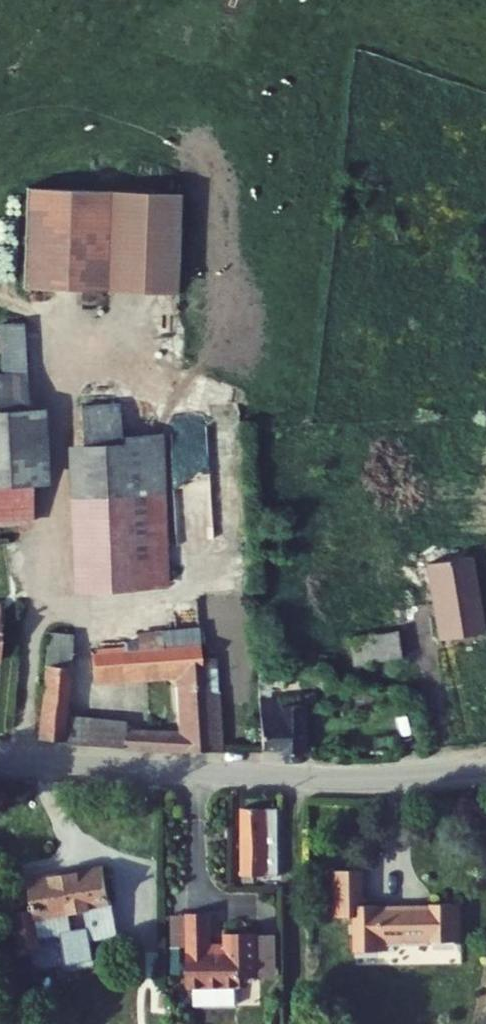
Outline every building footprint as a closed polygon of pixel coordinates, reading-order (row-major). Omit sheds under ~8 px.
[(27,288),(112,290),(115,187),(30,184),(27,288)] [(185,189),(115,187),(112,290),(181,296),(185,189)] [(26,518),(26,479),(39,479),(39,403),(25,403),(25,315),(11,315),(1,315),(1,365),(0,365),(0,518),(26,518)] [(74,581),(139,578),(137,430),(136,398),(88,396),(88,430),(71,430),(74,581)] [(139,578),(180,578),(180,429),(137,430),(139,578)] [(473,557),(433,563),(443,640),(484,635),(473,557)] [(365,659),(412,652),(409,623),(361,630),(365,659)] [(37,735),(92,738),(92,712),(66,712),(68,625),(48,625),(46,641),(37,735)] [(187,723),(128,721),(128,739),(224,744),(218,692),(207,693),(199,625),(184,626),(184,637),(88,640),(89,666),(180,665),(187,723)] [(286,749),(310,748),(307,696),(284,697),(283,688),(270,689),(269,672),(261,672),(265,743),(285,742),(286,749)] [(92,738),(128,739),(128,721),(128,713),(92,712),(92,738)] [(343,715),(343,742),(357,742),(357,715),(343,715)] [(274,869),(270,802),(238,804),(242,871),(274,869)] [(122,934),(120,902),(110,902),(107,865),(33,873),(37,907),(21,909),(25,945),(46,942),(45,933),(69,930),(73,961),(97,958),(95,937),(122,934)] [(361,867),(331,869),(333,915),(354,914),(356,948),(382,947),(381,936),(432,933),(432,937),(462,935),(460,897),(430,898),(430,902),(379,905),(379,901),(363,902),(361,867)] [(244,981),(262,980),(259,935),(225,937),(226,957),(213,957),(210,917),(186,919),(190,995),(244,991),(244,981)]
